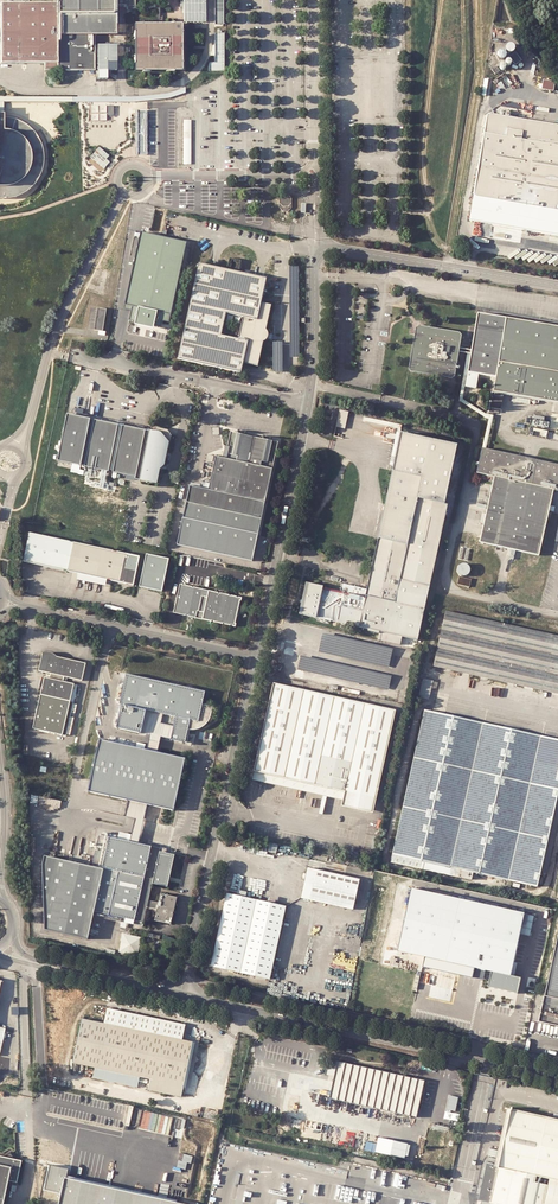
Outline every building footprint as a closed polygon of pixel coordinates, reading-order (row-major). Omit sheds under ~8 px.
[(56,5),(0,6),(0,29),(0,66),(45,66),(45,73),(96,73),(96,38),(118,37),(118,7),(136,6),(136,0),(56,0),(56,5)] [(185,24),(206,24),(206,0),(184,0),(185,24)] [(216,13),(221,13),(221,28),(226,28),(226,0),(216,0),(216,13)] [(181,76),(182,76),(181,28),(134,28),(135,76),(181,76)] [(216,33),(216,62),(210,62),(210,71),(225,71),(225,33),(216,33)] [(116,45),(97,45),(97,49),(97,73),(97,80),(107,79),(108,71),(117,71),(116,45)] [(512,49),(510,49),(509,49),(507,50),(506,51),(506,53),(506,54),(506,56),(507,57),(508,58),(510,58),(511,58),(513,58),(514,57),(515,55),(515,54),(515,52),(514,51),(513,50),(512,49)] [(517,55),(511,60),(517,68),(523,63),(517,55)] [(506,58),(505,57),(503,57),(502,57),(501,57),(499,58),(499,59),(498,60),(498,62),(499,63),(500,64),(501,65),(502,66),(504,65),(505,65),(506,64),(507,62),(507,61),(507,59),(506,58)] [(548,80),(543,79),(542,88),(553,91),(555,82),(548,80)] [(557,208),(557,124),(511,117),(512,112),(501,110),(500,115),(486,113),(472,195),(557,208)] [(1,197),(8,196),(17,193),(28,185),(36,172),(39,164),(40,157),(37,143),(30,131),(18,121),(9,117),(1,116),(1,112),(0,112),(0,197),(1,197)] [(101,172),(113,159),(99,147),(88,160),(101,172)] [(284,195),(281,197),(281,208),(284,211),(289,211),(292,207),(293,198),(289,195),(284,195)] [(472,195),(467,221),(557,236),(557,208),(472,195)] [(185,244),(142,232),(124,306),(137,309),(133,327),(152,331),(152,328),(159,329),(160,322),(167,324),(185,244)] [(239,335),(222,331),(226,310),(243,313),(258,317),(262,300),(267,276),(262,274),(212,263),(200,260),(199,263),(179,358),(240,372),(243,362),(248,338),(239,335)] [(248,338),(243,362),(259,366),(263,340),(265,340),(266,339),(267,339),(268,337),(269,336),(269,334),(269,332),(268,330),(267,329),(267,327),(272,302),(262,300),(258,317),(243,313),(239,335),(248,338)] [(106,308),(97,307),(94,329),(103,330),(106,308)] [(475,313),(469,350),(469,354),(466,373),(463,387),(474,389),(476,374),(493,377),(491,392),(511,395),(516,396),(529,398),(557,403),(557,327),(475,313)] [(409,366),(412,369),(452,378),(455,375),(460,352),(459,347),(462,333),(460,330),(420,323),(416,325),(409,366)] [(469,350),(459,347),(460,352),(465,353),(457,402),(460,402),(462,404),(483,417),(483,414),(460,399),(463,387),(466,373),(469,354),(469,350)] [(529,398),(516,396),(515,402),(528,405),(529,398)] [(491,397),(489,408),(488,412),(496,413),(497,409),(499,410),(500,398),(491,397)] [(349,412),(339,410),(337,421),(336,427),(345,429),(349,412)] [(154,429),(66,414),(55,461),(135,479),(135,480),(157,485),(160,465),(165,461),(171,434),(167,428),(155,425),(154,429)] [(491,416),(488,415),(487,419),(480,448),(484,449),(491,416)] [(547,423),(531,420),(530,426),(545,429),(547,423)] [(457,439),(401,427),(393,467),(421,472),(417,494),(444,500),(457,439)] [(232,453),(239,454),(257,458),(265,460),(270,439),(237,431),(232,453)] [(480,448),(479,452),(557,469),(557,465),(484,449),(480,448)] [(479,452),(475,473),(492,477),(479,534),(477,543),(496,547),(537,556),(552,490),(557,491),(557,469),(479,452)] [(257,458),(239,454),(237,460),(256,464),(257,458)] [(258,534),(265,500),(272,467),(256,464),(237,460),(216,455),(209,488),(190,484),(178,541),(182,542),(253,558),(258,534)] [(421,472),(393,467),(378,536),(406,543),(417,494),(421,472)] [(374,563),(429,575),(447,501),(444,500),(417,494),(406,543),(378,536),(374,563)] [(67,572),(74,543),(29,533),(22,561),(67,572)] [(78,575),(97,579),(104,549),(74,543),(67,572),(78,575)] [(107,580),(133,585),(140,557),(104,549),(97,579),(107,580)] [(169,557),(146,552),(139,587),(162,591),(169,557)] [(342,590),(333,588),(324,586),(317,618),(380,631),(378,639),(402,645),(404,637),(415,639),(429,575),(374,563),(369,585),(367,595),(360,594),(361,588),(343,584),(342,590)] [(459,566),(458,569),(459,571),(460,574),(461,575),(463,576),(465,576),(468,575),(470,573),(471,569),(471,567),(469,565),(467,563),(465,563),(461,564),(459,566)] [(78,575),(77,580),(106,586),(107,580),(97,579),(78,575)] [(471,579),(458,577),(457,585),(469,588),(471,579)] [(317,618),(324,586),(307,582),(299,614),(317,618)] [(362,583),(361,588),(360,594),(367,595),(369,585),(362,583)] [(242,599),(180,584),(174,612),(184,614),(235,626),(242,599)] [(557,693),(557,636),(447,611),(435,666),(557,693)] [(393,651),(322,634),(318,651),(389,668),(393,651)] [(37,670),(49,673),(66,677),(81,680),(85,663),(54,656),(53,655),(50,653),(49,652),(46,651),(45,651),(41,653),(37,670)] [(391,677),(301,657),(298,670),(388,690),(391,677)] [(204,690),(128,672),(127,676),(124,688),(120,704),(115,727),(142,733),(147,710),(160,713),(158,723),(174,727),(171,739),(186,743),(189,729),(191,729),(194,728),(196,728),(199,726),(201,725),(202,725),(204,724),(206,721),(208,719),(210,717),(212,713),(213,710),(215,706),(205,704),(205,700),(202,699),(204,690)] [(66,677),(49,673),(48,678),(64,681),(66,677)] [(64,681),(48,678),(42,676),(30,727),(63,735),(75,684),(64,681)] [(395,710),(274,684),(272,691),(394,719),(395,710)] [(394,719),(272,691),(255,771),(345,791),(376,798),(394,719)] [(424,708),(389,860),(481,882),(483,875),(492,877),(519,883),(533,887),(537,872),(543,874),(557,813),(557,737),(545,734),(424,708)] [(142,733),(171,739),(174,727),(158,723),(160,713),(147,710),(142,733)] [(100,739),(88,791),(128,800),(147,804),(174,809),(185,757),(100,739)] [(345,791),(255,771),(253,780),(343,800),(345,791)] [(373,812),(376,798),(345,791),(343,800),(342,805),(373,812)] [(147,804),(128,800),(124,815),(134,817),(130,839),(139,841),(141,828),(143,819),(147,804)] [(145,911),(147,903),(159,851),(160,847),(151,845),(139,841),(130,839),(127,838),(118,836),(98,833),(91,867),(103,870),(93,914),(98,915),(97,918),(141,928),(145,911)] [(276,853),(279,844),(270,842),(270,844),(268,851),(276,853)] [(91,867),(44,857),(40,869),(43,932),(87,942),(93,914),(103,870),(91,867)] [(360,877),(309,866),(301,898),(353,909),(360,877)] [(519,883),(492,877),(491,883),(518,889),(519,883)] [(229,968),(244,971),(261,898),(245,895),(237,893),(227,890),(210,963),(221,966),(229,968)] [(519,937),(524,916),(410,892),(397,955),(424,960),(422,969),(464,978),(465,970),(490,975),(510,980),(514,962),(518,944),(519,937)] [(160,897),(158,905),(156,914),(154,925),(170,929),(178,902),(160,897)] [(258,974),(261,975),(278,903),(273,902),(266,899),(261,898),(244,971),(250,973),(258,974)] [(158,905),(147,903),(145,911),(156,914),(158,905)] [(278,903),(261,975),(270,977),(286,905),(278,903)] [(122,924),(108,921),(106,928),(120,931),(122,924)] [(123,933),(119,951),(138,955),(142,937),(123,933)] [(539,1018),(557,1022),(557,936),(539,1018)] [(486,990),(516,997),(519,981),(510,980),(490,975),(486,990)] [(140,1077),(149,1079),(147,1090),(181,1097),(193,1042),(182,1039),(185,1024),(108,1008),(105,1023),(83,1019),(74,1063),(96,1067),(94,1077),(138,1086),(140,1077)] [(349,1064),(329,1060),(326,1074),(333,1076),(332,1081),(329,1095),(416,1117),(424,1081),(420,1080),(349,1064)] [(459,1097),(450,1095),(447,1109),(455,1111),(459,1097)] [(509,1109),(495,1168),(534,1177),(542,1179),(556,1182),(557,1182),(557,1120),(509,1109)] [(155,1123),(156,1113),(144,1111),(141,1128),(150,1130),(151,1122),(155,1123)] [(380,1138),(377,1152),(409,1158),(412,1143),(380,1138)] [(376,1152),(378,1144),(368,1142),(366,1149),(376,1152)] [(11,1168),(8,1181),(17,1183),(22,1161),(15,1159),(10,1152),(2,1157),(0,1156),(0,1166),(11,1168)] [(183,1203),(69,1178),(71,1169),(70,1169),(52,1165),(47,1189),(65,1193),(63,1203),(187,1203),(183,1203)] [(8,1181),(11,1168),(0,1166),(0,1203),(3,1203),(8,1181)] [(487,1166),(479,1200),(495,1203),(541,1203),(546,1184),(533,1182),(534,1177),(495,1168),(487,1166)]
